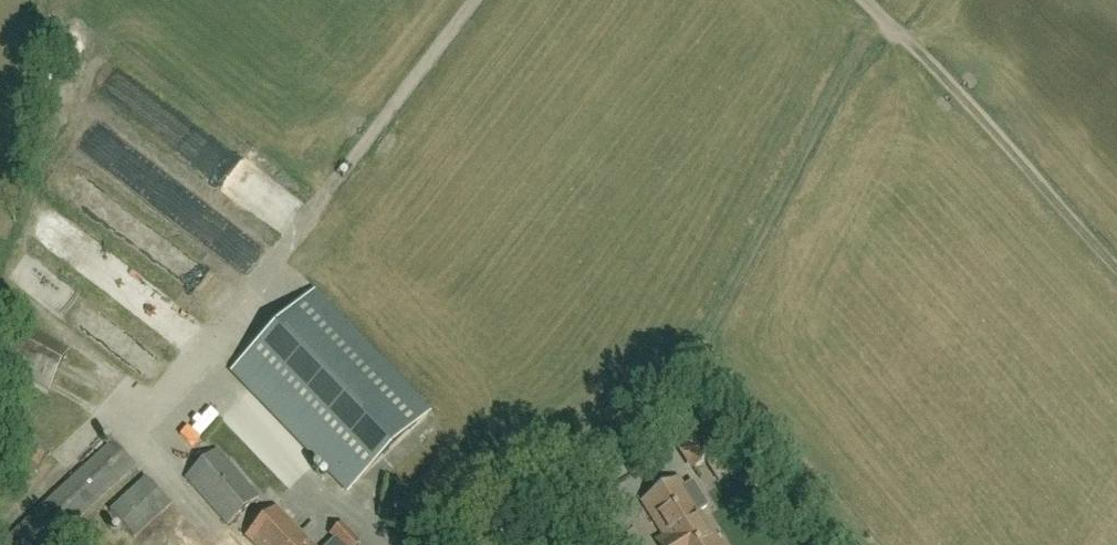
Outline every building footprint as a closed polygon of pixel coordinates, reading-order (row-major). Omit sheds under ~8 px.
[(158,121),(167,129),(180,116),(172,108),(158,121)] [(313,295),(233,373),(348,491),(428,413),(313,295)] [(53,384),(69,354),(22,328),(5,358),(53,384)] [(222,426),(237,406),(225,398),(210,418),(222,426)] [(699,414),(670,433),(702,482),(718,471),(717,469),(735,457),(724,440),(718,443),(699,414)] [(52,454),(31,436),(27,441),(13,430),(2,444),(7,448),(0,456),(0,459),(7,465),(0,473),(21,491),(52,454)] [(136,468),(113,443),(2,544),(53,544),(136,468)] [(228,526),(260,498),(217,450),(186,478),(228,526)] [(135,539),(171,506),(145,478),(109,511),(135,539)] [(663,538),(656,542),(658,544),(721,544),(699,512),(707,507),(692,484),(684,489),(679,480),(641,504),(663,538)] [(609,501),(597,513),(614,530),(626,518),(609,501)] [(254,544),(313,544),(278,509),(247,539),(254,544)] [(332,536),(341,544),(360,544),(361,543),(343,524),(332,536)] [(618,528),(595,544),(630,544),(618,528)]
